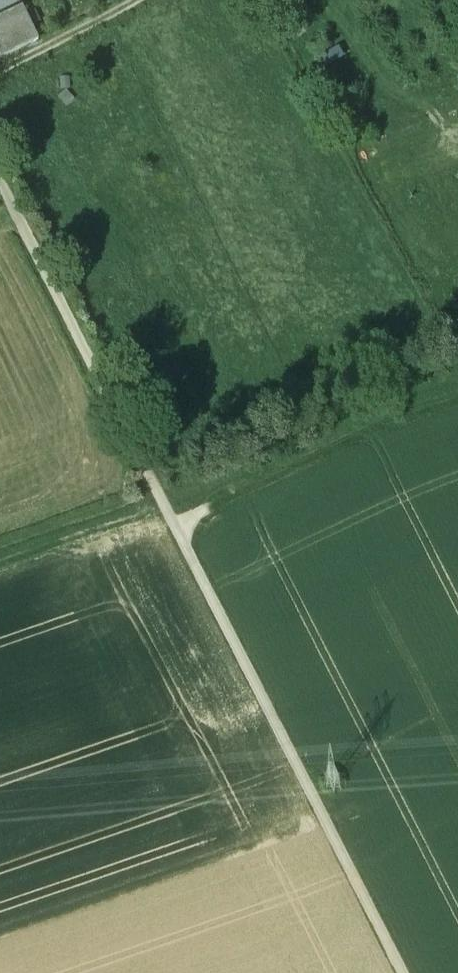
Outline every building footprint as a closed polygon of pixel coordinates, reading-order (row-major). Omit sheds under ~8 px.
[(0,19),(0,59),(38,40),(22,8),(0,19)]
